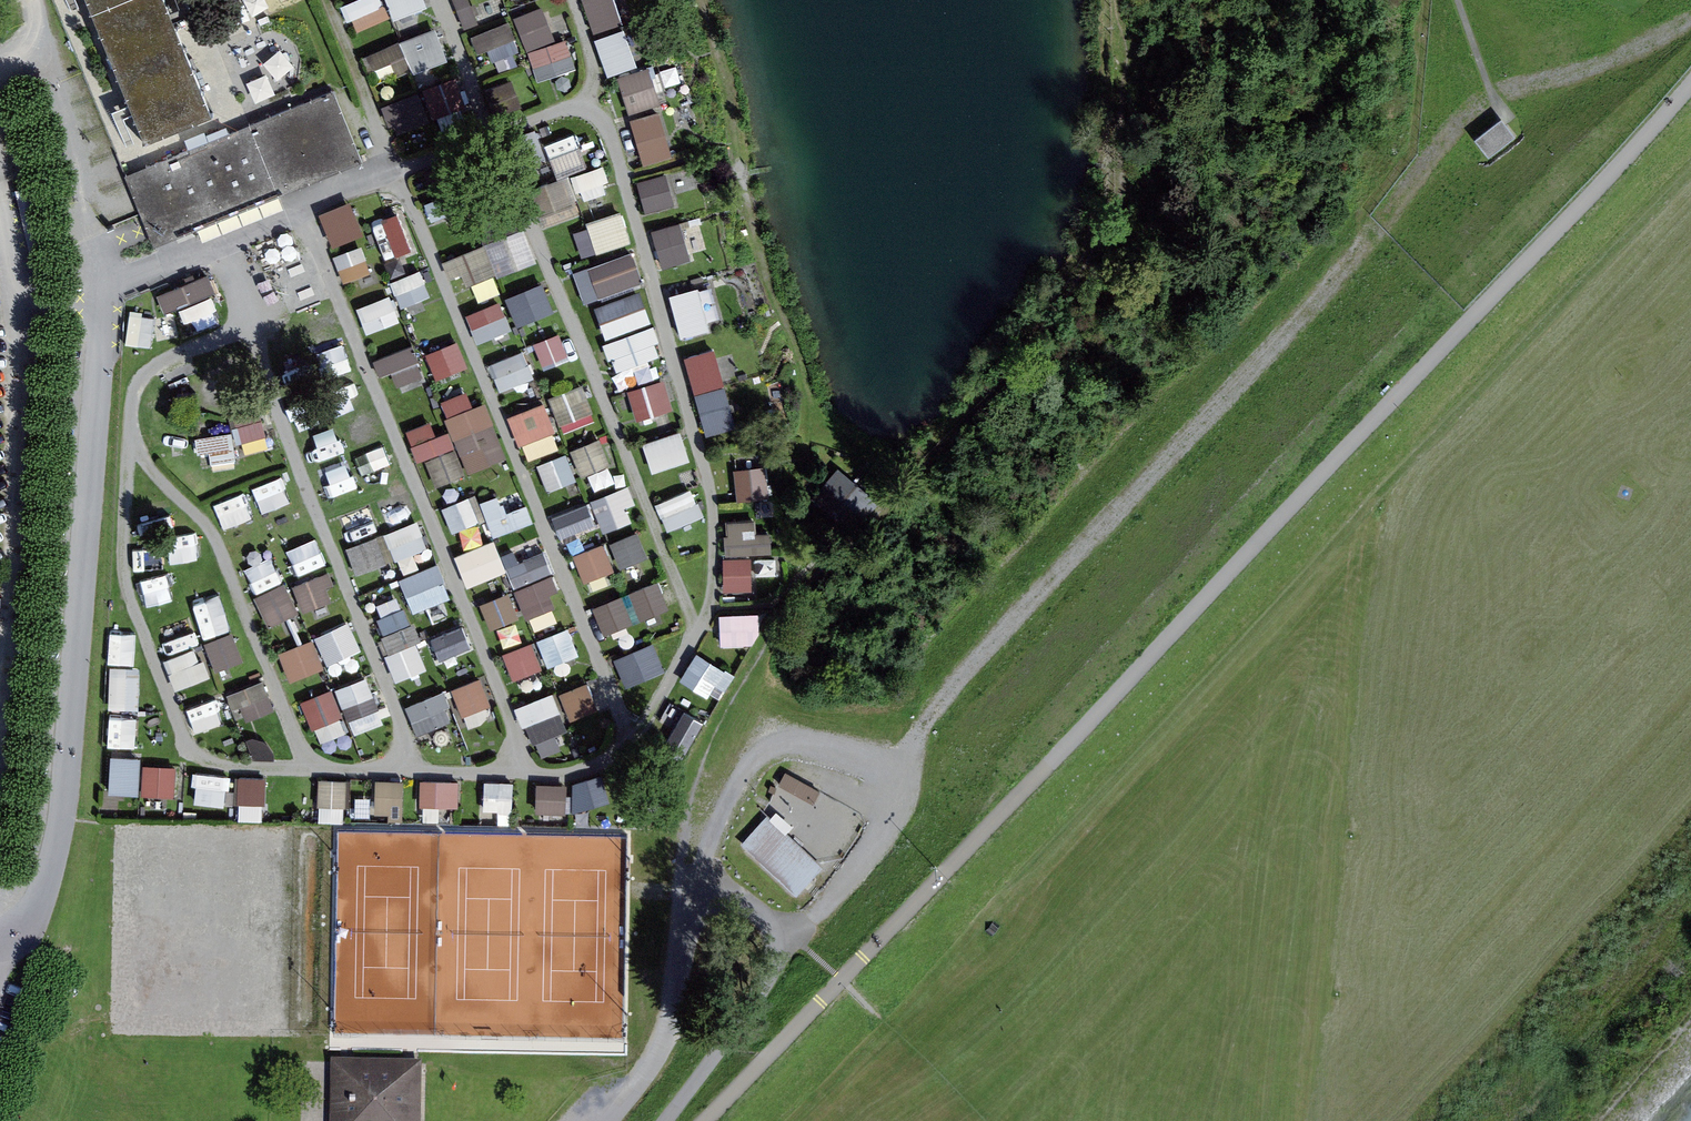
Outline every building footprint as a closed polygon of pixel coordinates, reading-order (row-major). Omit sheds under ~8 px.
[(135,105),(119,111),(134,149),(216,116),(169,0),(93,0),(135,105)] [(388,18),(382,0),(347,0),(356,28),(388,18)] [(430,22),(425,0),(390,0),(397,30),(430,22)] [(481,19),(472,0),(455,0),(466,25),(481,19)] [(595,30),(622,20),(615,0),(585,0),(595,30)] [(515,16),(541,82),(574,69),(548,3),(515,16)] [(478,30),(487,61),(521,51),(511,20),(478,30)] [(393,61),(400,78),(450,58),(437,26),(368,54),(374,69),(393,61)] [(597,36),(607,77),(638,69),(628,28),(597,36)] [(655,69),(620,74),(626,115),(661,110),(655,69)] [(486,84),(495,113),(523,104),(513,75),(486,84)] [(426,84),(433,115),(466,108),(460,77),(426,84)] [(341,95),(135,176),(163,245),(369,164),(341,95)] [(421,96),(397,98),(399,121),(422,120),(421,96)] [(646,168),(676,159),(661,112),(631,121),(646,168)] [(1503,118),(1476,137),(1491,159),(1518,140),(1503,118)] [(540,214),(577,203),(568,173),(594,166),(580,121),(544,131),(558,179),(532,187),(540,214)] [(540,129),(522,133),(528,161),(546,157),(540,129)] [(641,181),(646,211),(678,205),(676,191),(698,187),(696,172),(641,181)] [(590,218),(621,210),(614,185),(583,193),(590,218)] [(331,245),(364,239),(357,202),(324,208),(331,245)] [(597,252),(634,242),(625,212),(588,222),(597,252)] [(653,230),(663,267),(692,259),(683,222),(653,230)] [(528,234),(444,257),(452,285),(536,262),(528,234)] [(363,245),(335,255),(345,282),(373,271),(363,245)] [(575,270),(585,302),(644,283),(634,251),(575,270)] [(158,293),(165,312),(180,307),(188,328),(222,315),(206,274),(158,293)] [(508,295),(518,327),(555,314),(544,283),(508,295)] [(713,327),(701,286),(671,295),(682,336),(713,327)] [(618,372),(666,353),(641,290),(593,308),(618,372)] [(366,331),(400,321),(392,294),(358,304),(366,331)] [(467,312),(478,342),(512,330),(501,300),(467,312)] [(535,341),(544,367),(571,358),(562,331),(535,341)] [(329,373),(357,362),(346,335),(319,345),(329,373)] [(427,352),(438,379),(470,366),(460,339),(427,352)] [(374,358),(381,377),(395,372),(401,388),(426,378),(413,343),(374,358)] [(690,350),(702,432),(734,427),(722,345),(690,350)] [(491,361),(501,389),(535,377),(525,349),(491,361)] [(640,422),(678,406),(665,374),(627,390),(640,422)] [(506,460),(490,401),(473,406),(469,391),(445,398),(466,471),(506,460)] [(520,444),(558,429),(546,400),(508,415),(520,444)] [(460,476),(445,418),(409,427),(418,463),(430,460),(436,482),(460,476)] [(651,469),(691,460),(684,430),(644,439),(651,469)] [(199,459),(236,456),(234,433),(197,436),(199,459)] [(573,446),(583,476),(612,466),(602,437),(573,446)] [(393,447),(357,462),(368,490),(405,475),(393,447)] [(549,490),(578,479),(567,451),(538,462),(549,490)] [(736,469),(739,499),(772,495),(768,465),(736,469)] [(350,467),(329,472),(335,494),(356,489),(350,467)] [(283,474),(254,486),(265,512),(294,500),(283,474)] [(605,530),(639,517),(626,484),(591,497),(605,530)] [(694,485),(659,500),(671,528),(705,513),(694,485)] [(396,527),(386,532),(399,560),(433,543),(407,489),(384,500),(396,527)] [(219,531),(255,522),(248,494),(212,502),(219,531)] [(473,494),(443,505),(453,532),(483,521),(473,494)] [(529,504),(506,512),(500,494),(481,500),(493,535),(534,522),(529,504)] [(137,569),(168,568),(168,504),(137,504),(137,569)] [(371,504),(338,518),(362,573),(395,558),(371,504)] [(579,504),(552,510),(558,537),(585,531),(579,504)] [(755,553),(772,552),(771,517),(726,519),(728,554),(755,553)] [(610,539),(622,566),(649,554),(638,527),(610,539)] [(456,554),(469,586),(509,570),(496,538),(456,554)] [(574,552),(585,581),(616,570),(605,541),(574,552)] [(275,555),(245,568),(271,625),(300,612),(275,555)] [(724,589),(753,589),(753,556),(724,555),(724,589)] [(542,557),(510,571),(532,622),(564,608),(542,557)] [(404,573),(411,608),(449,600),(441,565),(404,573)] [(294,584),(304,611),(336,599),(326,572),(294,584)] [(660,577),(631,588),(642,620),(671,609),(660,577)] [(510,590),(482,602),(494,631),(522,619),(510,590)] [(204,637),(232,630),(223,593),(195,600),(204,637)] [(625,594),(594,602),(603,633),(633,624),(625,594)] [(378,606),(393,680),(425,673),(410,600),(378,606)] [(721,613),(721,645),(761,645),(760,612),(721,613)] [(316,635),(329,665),(365,650),(352,620),(316,635)] [(462,622),(433,634),(444,663),(474,652),(462,622)] [(540,638),(551,665),(580,653),(569,626),(540,638)] [(112,630),(111,661),(136,662),(137,631),(112,630)] [(234,630),(206,641),(217,670),(245,659),(234,630)] [(291,679),(325,667),(315,638),(281,650),(291,679)] [(503,651),(515,680),(545,668),(533,639),(503,651)] [(619,653),(627,681),(661,672),(654,644),(619,653)] [(199,646),(168,657),(196,732),(273,703),(264,677),(203,700),(197,685),(211,680),(199,646)] [(681,678),(719,701),(735,674),(698,651),(681,678)] [(113,673),(113,689),(139,688),(138,673),(113,673)] [(318,742),(352,731),(352,733),(385,722),(370,675),(303,697),(318,742)] [(493,704),(483,676),(453,687),(464,715),(493,704)] [(449,727),(446,680),(411,682),(413,729),(449,727)] [(568,717),(598,710),(592,680),(562,686),(568,717)] [(523,726),(563,712),(556,691),(516,705),(523,726)] [(688,743),(702,714),(671,700),(658,729),(688,743)] [(111,742),(138,742),(138,714),(111,714),(111,742)] [(143,763),(143,755),(111,755),(111,794),(178,794),(178,763),(143,763)] [(786,770),(780,787),(817,800),(823,784),(786,770)] [(265,817),(266,774),(240,773),(239,816),(265,817)] [(320,777),(320,820),(346,820),(346,777),(320,777)] [(423,806),(460,803),(459,777),(421,779),(423,806)] [(376,779),(376,815),(404,816),(404,779),(376,779)] [(486,782),(486,810),(513,810),(512,781),(486,782)] [(541,822),(570,820),(568,783),(539,785),(541,822)] [(769,814),(739,848),(793,895),(823,861),(769,814)] [(330,1120),(420,1120),(421,1058),(331,1057),(330,1120)]
